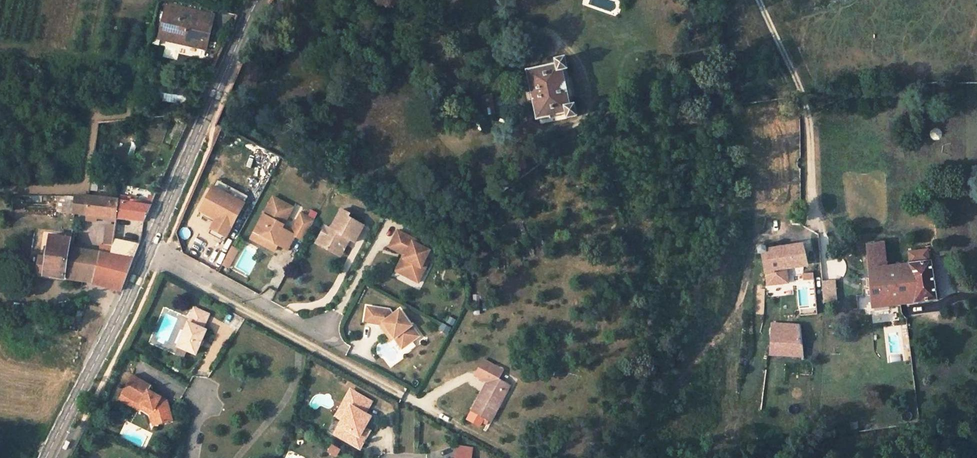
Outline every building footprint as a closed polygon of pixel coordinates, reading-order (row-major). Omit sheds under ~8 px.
[(182,7),(163,3),(155,36),(159,37),(164,18),(178,21),(182,7)] [(164,18),(159,37),(205,48),(207,38),(202,37),(205,27),(198,25),(200,12),(182,7),(178,21),(164,18)] [(213,15),(200,12),(198,25),(205,27),(202,37),(207,38),(213,15)] [(526,71),(535,119),(565,114),(566,118),(576,117),(574,104),(569,105),(562,71),(567,70),(564,57),(554,59),(555,64),(526,71)] [(248,195),(216,179),(213,186),(244,203),(248,195)] [(244,203),(213,186),(198,213),(214,222),(208,232),(223,241),(244,203)] [(59,195),(57,211),(73,213),(69,238),(49,235),(46,259),(52,260),(49,276),(64,279),(64,276),(90,282),(98,251),(82,249),(86,214),(107,217),(115,218),(117,201),(87,196),(87,197),(76,197),(68,195),(59,195)] [(151,203),(128,199),(128,196),(121,195),(120,201),(117,201),(115,218),(142,221),(151,203)] [(292,207),(273,197),(254,232),(277,244),(287,249),(294,236),(302,240),(313,220),(300,213),(289,233),(280,228),(292,207)] [(348,213),(340,209),(330,228),(325,225),(315,243),(327,249),(330,245),(342,251),(346,244),(345,241),(347,238),(354,241),(363,225),(347,216),(348,213)] [(103,244),(111,246),(113,238),(114,231),(114,224),(115,218),(107,217),(103,244)] [(418,241),(397,230),(388,246),(403,254),(405,255),(403,258),(406,259),(399,272),(417,282),(422,273),(420,267),(424,260),(429,250),(417,244),(418,241)] [(277,244),(254,232),(250,238),(273,251),(277,244)] [(138,243),(113,238),(111,246),(109,254),(132,259),(138,243)] [(865,244),(871,308),(936,300),(930,261),(929,261),(922,262),(908,263),(886,266),(884,241),(865,244)] [(111,246),(103,244),(100,244),(98,251),(90,282),(120,290),(132,259),(109,254),(111,246)] [(768,251),(768,250),(768,249),(768,248),(767,247),(766,246),(765,246),(764,246),(763,246),(762,246),(761,247),(761,248),(760,248),(760,249),(760,250),(760,255),(763,255),(767,286),(787,284),(785,268),(805,266),(801,247),(768,251)] [(236,250),(231,247),(223,263),(228,266),(236,250)] [(929,261),(928,248),(907,251),(908,263),(922,262),(929,261)] [(405,255),(403,254),(395,270),(399,272),(406,259),(403,258),(405,255)] [(43,275),(49,276),(52,260),(46,259),(43,275)] [(822,293),(836,292),(835,279),(821,280),(822,293)] [(822,293),(823,301),(836,300),(836,292),(822,293)] [(209,312),(195,306),(178,344),(195,352),(206,328),(203,326),(209,312)] [(412,327),(399,309),(391,315),(388,310),(366,306),(364,322),(379,324),(384,331),(387,329),(393,337),(401,347),(413,338),(408,330),(412,327)] [(799,326),(769,325),(768,357),(798,357),(799,326)] [(413,338),(418,335),(412,327),(408,330),(413,338)] [(387,329),(384,331),(390,339),(393,337),(387,329)] [(490,421),(509,385),(497,378),(502,370),(485,360),(477,376),(486,381),(471,411),(490,421)] [(137,407),(138,405),(140,400),(153,408),(157,421),(171,417),(166,398),(147,388),(150,383),(132,373),(118,396),(137,407)] [(363,415),(369,403),(348,391),(342,403),(348,407),(341,421),(333,435),(359,449),(364,440),(358,437),(362,429),(368,418),(363,415)] [(153,408),(140,400),(138,405),(149,411),(152,422),(157,421),(153,408)] [(348,407),(342,403),(334,417),(341,421),(348,407)] [(368,432),(362,429),(358,437),(364,440),(368,432)]
